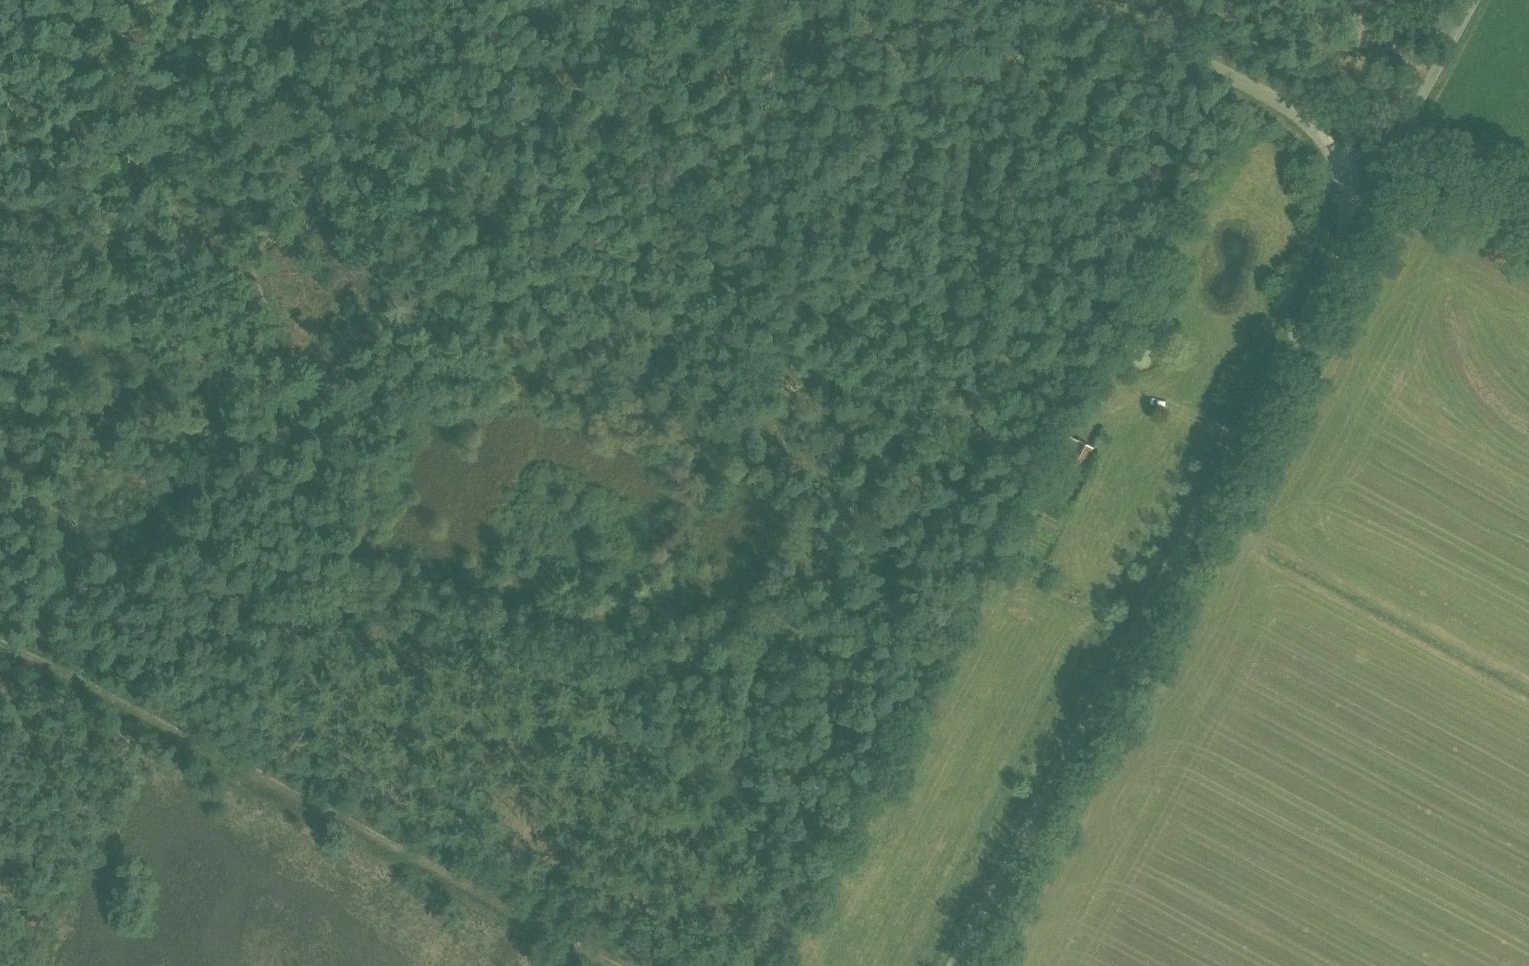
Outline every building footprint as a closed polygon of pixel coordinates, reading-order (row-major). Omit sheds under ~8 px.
[(1056,459),(1078,471),(1092,446),(1077,437),(1076,439),(1069,435),(1056,459)]
